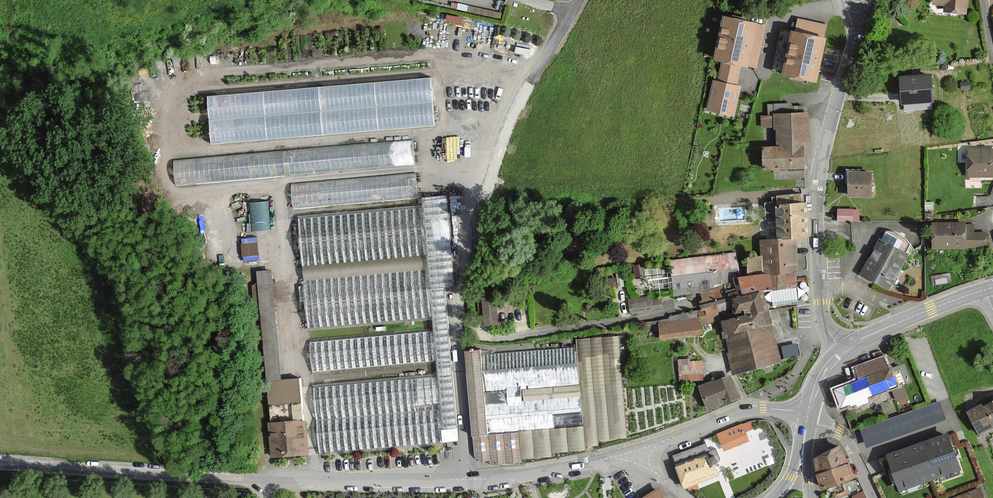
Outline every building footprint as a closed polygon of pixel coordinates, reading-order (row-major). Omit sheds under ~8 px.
[(933,4),(945,5),(945,12),(965,13),(966,0),(933,0),(933,4)] [(748,67),(757,24),(725,17),(716,60),(748,67)] [(825,39),(793,32),(783,75),(816,82),(825,39)] [(900,79),(902,103),(933,101),(931,77),(900,79)] [(435,126),(431,78),(207,96),(211,145),(435,126)] [(734,115),(740,86),(714,80),(707,110),(734,115)] [(774,115),(776,148),(764,148),(765,169),(803,167),(803,159),(803,151),(809,151),(807,114),(774,115)] [(173,160),(176,186),(417,165),(415,139),(173,160)] [(992,176),(992,149),(969,149),(969,176),(992,176)] [(871,173),(850,172),(849,196),(871,197),(871,173)] [(291,184),(293,209),(418,198),(416,173),(291,184)] [(437,374),(442,442),(458,441),(445,288),(454,287),(446,196),(421,198),(422,205),(426,256),(427,270),(432,320),(433,328),(436,364),(437,374)] [(271,199),(252,199),(253,229),(272,228),(271,199)] [(796,272),(794,250),(793,239),(807,238),(806,221),(804,202),(777,205),(780,240),(763,241),(766,274),(796,272)] [(426,256),(422,205),(298,216),(302,267),(426,256)] [(860,209),(838,209),(838,221),(860,222),(860,209)] [(933,223),(933,248),(965,248),(985,247),(985,233),(973,233),(973,225),(965,226),(964,223),(933,223)] [(904,241),(886,232),(863,274),(889,288),(908,254),(899,250),(904,241)] [(244,259),(260,258),(259,235),(244,235),(244,259)] [(426,256),(302,267),(303,280),(427,270),(426,256)] [(256,272),(267,382),(281,380),(271,270),(256,272)] [(432,320),(427,270),(303,280),(304,286),(298,287),(300,302),(305,301),(308,331),(432,320)] [(737,312),(751,308),(753,315),(724,323),(727,336),(731,351),(732,354),(729,355),(734,373),(781,361),(771,324),(768,311),(766,305),(763,292),(734,300),(737,312)] [(664,308),(664,294),(630,296),(631,309),(664,308)] [(499,315),(499,301),(484,301),(484,316),(499,315)] [(659,324),(662,339),(702,334),(699,318),(659,324)] [(309,340),(312,375),(436,364),(433,328),(309,340)] [(627,438),(618,336),(576,339),(576,347),(579,385),(523,390),(524,401),(580,397),(583,426),(518,432),(521,460),(552,457),(551,453),(586,450),(585,447),(599,446),(598,441),(627,438)] [(783,343),(785,355),(800,353),(799,341),(783,343)] [(579,385),(576,347),(480,355),(487,435),(518,432),(583,426),(580,397),(524,401),(523,390),(579,385)] [(491,466),(522,463),(521,460),(518,432),(487,435),(480,355),(479,350),(464,351),(471,437),(473,437),(474,457),(481,462),(490,461),(491,466)] [(679,357),(680,379),(705,378),(704,356),(679,357)] [(896,400),(906,397),(902,385),(905,384),(898,365),(890,369),(885,357),(855,368),(859,380),(832,390),(838,408),(849,404),(851,409),(870,402),(868,398),(892,389),(896,400)] [(442,442),(437,374),(313,385),(319,456),(442,442)] [(739,397),(731,375),(716,381),(700,387),(709,409),(725,403),(739,397)] [(267,423),(271,458),(309,455),(306,421),(304,421),(301,378),(281,380),(267,382),(270,423),(267,423)] [(968,414),(980,436),(992,429),(992,401),(968,414)] [(939,402),(862,430),(868,446),(945,419),(939,402)] [(750,420),(716,435),(725,454),(751,443),(747,432),(754,429),(750,420)] [(959,468),(946,435),(888,457),(901,489),(959,468)] [(814,460),(817,475),(848,465),(838,448),(814,460)] [(707,456),(677,468),(684,488),(717,475),(707,456)] [(848,479),(853,477),(848,465),(817,475),(822,490),(831,486),(848,479)] [(980,488),(956,497),(984,497),(980,488)] [(642,497),(664,497),(658,489),(642,497)]
